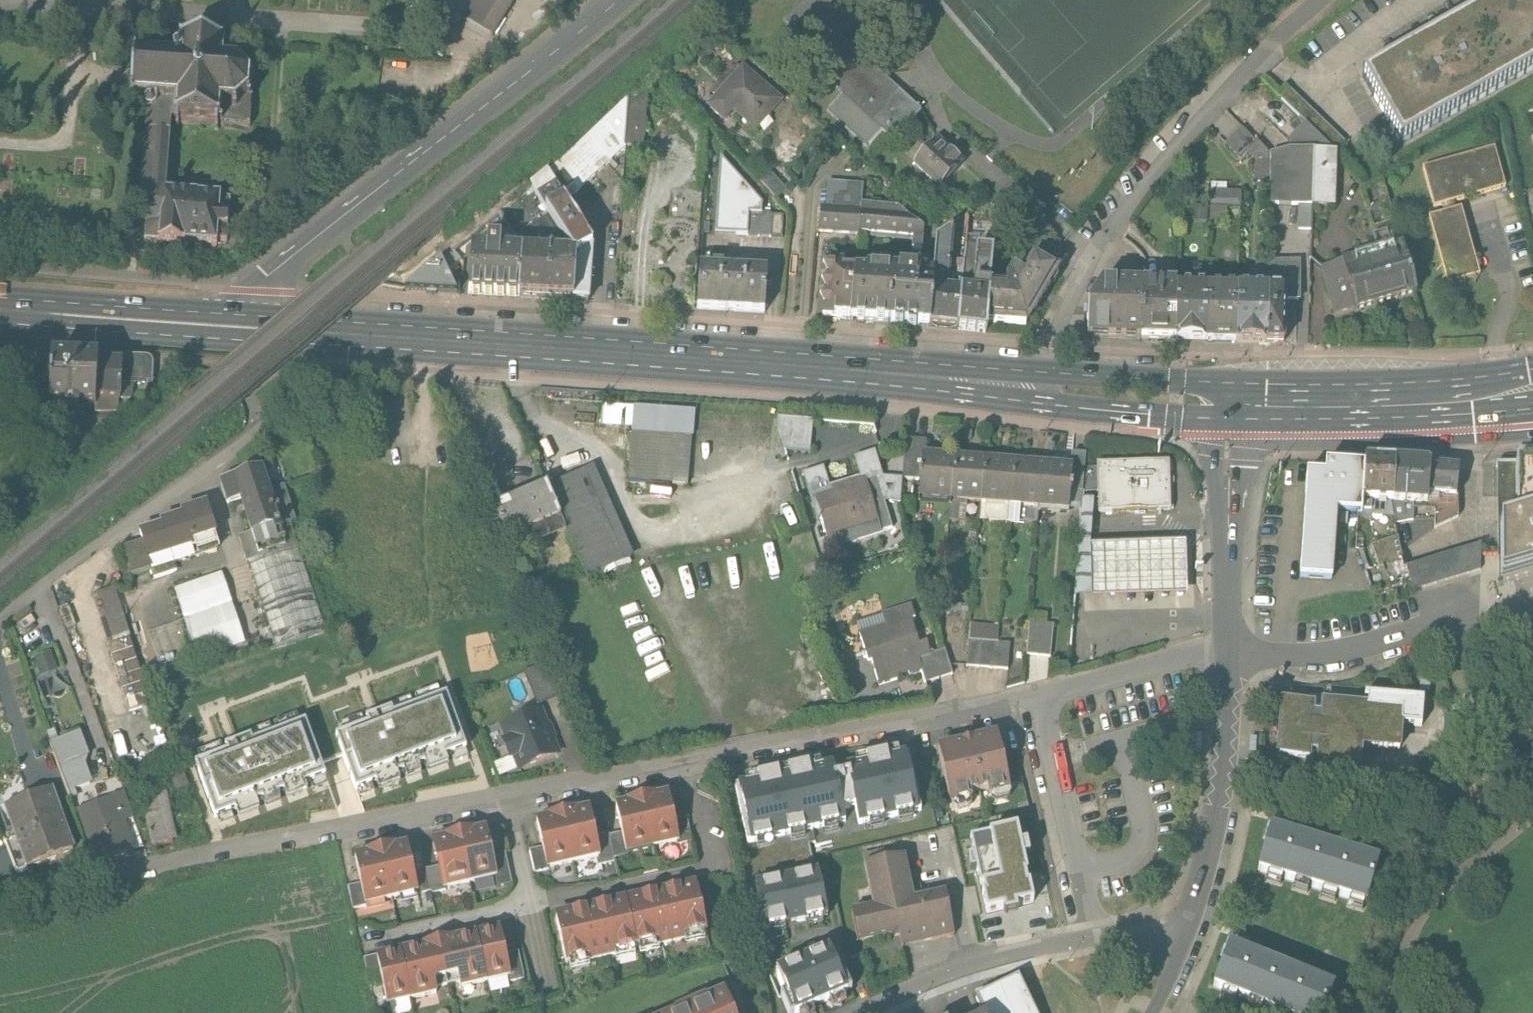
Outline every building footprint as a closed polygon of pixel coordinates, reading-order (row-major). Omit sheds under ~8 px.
[(520,0),(480,0),(466,23),(496,41),(520,0)] [(1363,73),(1401,142),(1532,69),(1532,0),(1496,0),(1382,64),(1363,73)] [(895,144),(924,113),(896,88),(842,38),(826,57),(814,71),(895,144)] [(239,63),(237,67),(223,66),(225,52),(229,52),(229,49),(225,49),(225,48),(224,48),(224,44),(221,43),(220,47),(193,45),(185,45),(185,41),(182,40),(181,44),(180,44),(180,45),(176,45),(176,49),(181,49),(180,56),(177,56),(174,57),(174,62),(162,61),(162,56),(158,56),(158,60),(139,59),(139,54),(136,54),(136,58),(135,58),(135,59),(130,59),(130,62),(134,63),(134,69),(131,69),(131,68),(129,68),(128,80),(127,91),(130,91),(130,90),(132,91),(132,98),(128,97),(128,101),(132,101),(132,102),(133,102),(132,107),(145,107),(145,109),(148,113),(171,122),(175,122),(175,123),(176,123),(176,127),(180,128),(180,124),(215,126),(215,130),(219,131),(219,127),(220,127),(220,126),(225,127),(225,126),(248,127),(250,129),(251,128),(249,126),(250,101),(251,101),(253,98),(249,96),(250,82),(254,81),(253,78),(249,79),(240,68),(242,65),(239,63)] [(717,93),(707,103),(722,118),(733,107),(756,129),(783,102),(744,65),(717,93)] [(629,97),(625,144),(642,145),(643,131),(648,131),(649,122),(643,122),(645,82),(629,97)] [(565,201),(625,145),(625,144),(629,97),(629,96),(588,135),(571,152),(547,172),(532,183),(551,213),(515,235),(517,239),(518,239),(524,251),(553,234),(561,248),(569,243),(576,256),(593,245),(565,201)] [(148,113),(139,221),(148,221),(146,238),(160,239),(160,242),(185,244),(185,242),(218,245),(218,240),(227,241),(231,199),(221,198),(221,196),(198,194),(198,193),(167,191),(168,190),(166,190),(167,178),(168,178),(169,176),(167,176),(168,164),(169,164),(170,162),(168,162),(169,149),(171,150),(171,148),(169,147),(170,136),(172,136),(172,133),(171,133),(171,122),(148,113)] [(1269,154),(1268,204),(1311,207),(1312,149),(1313,129),(1305,122),(1286,140),(1286,148),(1269,154)] [(913,164),(911,166),(937,191),(964,163),(937,138),(926,149),(913,164)] [(919,142),(905,157),(913,164),(926,149),(919,142)] [(1495,148),(1423,167),(1433,205),(1504,185),(1495,148)] [(1312,149),(1311,207),(1335,208),(1336,150),(1312,149)] [(720,155),(716,232),(771,237),(773,215),(772,213),(762,213),(763,203),(720,155)] [(770,170),(759,180),(777,202),(790,192),(770,170)] [(862,185),(825,182),(821,232),(858,235),(861,201),(862,185)] [(1230,191),(1210,190),(1209,224),(1230,225),(1230,191)] [(897,205),(861,201),(858,235),(922,239),(922,230),(897,205)] [(1208,209),(1194,208),(1194,228),(1207,228),(1208,209)] [(1460,209),(1428,218),(1448,284),(1480,275),(1460,209)] [(773,215),(771,237),(782,238),(784,216),(773,215)] [(1373,225),(1381,253),(1402,248),(1395,220),(1373,225)] [(931,243),(929,273),(928,292),(946,293),(950,230),(931,243)] [(503,250),(501,250),(501,239),(489,238),(488,249),(472,248),(469,291),(521,294),(524,251),(511,250),(512,246),(504,246),(503,250)] [(576,256),(572,298),(589,300),(593,245),(576,256)] [(1320,269),(1333,319),(1415,298),(1402,248),(1381,253),(1320,269)] [(576,256),(524,251),(521,294),(572,298),(576,256)] [(405,286),(457,290),(441,257),(405,286)] [(1282,350),(1282,342),(1308,343),(1310,282),(1300,282),(1300,260),(1267,260),(1267,290),(1265,349),(1282,350)] [(985,295),(984,323),(1021,325),(1053,278),(1031,263),(1019,281),(1008,273),(999,286),(999,296),(985,295)] [(815,318),(850,320),(854,267),(819,264),(815,318)] [(768,270),(700,267),(698,309),(765,312),(768,270)] [(854,267),(850,320),(889,323),(892,270),(854,267)] [(892,270),(889,323),(926,326),(928,292),(929,273),(892,270)] [(1138,286),(1098,285),(1084,317),(1086,345),(1136,346),(1138,286)] [(1172,287),(1138,286),(1136,346),(1170,347),(1172,287)] [(1206,288),(1172,287),(1170,347),(1204,346),(1206,288)] [(1235,289),(1206,288),(1204,346),(1233,348),(1235,289)] [(1267,290),(1235,289),(1233,348),(1265,349),(1267,290)] [(946,293),(928,292),(926,326),(953,328),(955,293),(946,293)] [(985,295),(955,293),(953,328),(983,330),(984,323),(985,295)] [(100,360),(54,357),(51,404),(96,407),(97,399),(122,400),(123,382),(124,363),(100,362),(100,360)] [(689,486),(695,412),(603,404),(601,426),(632,428),(628,481),(689,486)] [(812,418),(777,415),(776,421),(785,449),(809,451),(812,418)] [(921,480),(923,457),(925,457),(926,440),(906,439),(903,478),(921,480)] [(1071,453),(1070,469),(1072,469),(1069,509),(1081,511),(1082,500),(1083,492),(1085,468),(1086,454),(1071,453)] [(877,454),(856,460),(863,482),(867,481),(879,522),(883,533),(894,530),(885,503),(901,505),(904,480),(884,478),(877,454)] [(920,496),(951,499),(955,459),(925,457),(923,457),(921,480),(920,496)] [(951,499),(980,501),(984,461),(955,459),(951,499)] [(1365,460),(1365,465),(1363,500),(1391,502),(1392,502),(1395,461),(1365,460)] [(1516,460),(1516,513),(1501,517),(1502,577),(1532,567),(1532,460),(1516,460)] [(980,501),(1009,504),(1013,464),(984,461),(980,501)] [(1169,461),(1097,463),(1097,468),(1098,492),(1099,511),(1170,509),(1169,461)] [(1429,464),(1395,461),(1392,502),(1414,503),(1427,504),(1427,502),(1429,464)] [(1325,474),(1307,472),(1300,577),(1332,578),(1336,511),(1362,513),(1362,510),(1363,500),(1365,465),(1326,463),(1325,474)] [(1009,504),(1039,506),(1042,467),(1013,464),(1009,504)] [(1459,467),(1429,464),(1427,502),(1435,502),(1435,494),(1457,495),(1459,467)] [(585,467),(547,484),(560,515),(587,575),(626,558),(585,467)] [(1070,469),(1042,467),(1039,506),(1069,509),(1072,469),(1070,469)] [(834,495),(833,491),(826,468),(804,475),(814,507),(819,505),(817,500),(834,495)] [(1083,492),(1098,492),(1097,468),(1085,468),(1083,492)] [(261,471),(222,483),(229,505),(242,501),(252,533),(291,521),(295,520),(284,486),(268,492),(261,471)] [(867,481),(863,482),(833,491),(834,495),(817,500),(819,505),(828,537),(879,522),(867,481)] [(547,484),(487,508),(501,540),(560,515),(547,484)] [(1458,495),(1457,495),(1435,494),(1435,502),(1435,526),(1458,514),(1458,495)] [(1138,545),(1091,546),(1094,501),(1082,500),(1074,596),(1090,598),(1139,596),(1187,595),(1185,543),(1138,545)] [(1391,502),(1363,500),(1362,510),(1371,510),(1371,513),(1394,515),(1391,502)] [(1392,502),(1391,502),(1394,515),(1395,522),(1414,518),(1414,503),(1392,502)] [(146,546),(123,554),(130,575),(151,568),(154,576),(177,569),(174,561),(221,546),(208,505),(183,513),(184,517),(161,524),(163,528),(142,534),(146,546)] [(240,537),(247,561),(298,545),(291,521),(252,533),(240,537)] [(883,533),(879,522),(828,537),(832,551),(883,535),(883,533)] [(1399,537),(1374,544),(1388,587),(1410,580),(1407,568),(1402,551),(1399,537)] [(1481,544),(1407,568),(1410,580),(1415,594),(1480,574),(1481,544)] [(247,561),(275,648),(325,632),(298,545),(247,561)] [(221,572),(175,587),(198,658),(245,643),(221,572)] [(71,578),(56,582),(61,601),(76,598),(71,578)] [(136,635),(118,587),(92,595),(129,711),(151,705),(130,637),(136,635)] [(915,605),(886,613),(889,626),(864,634),(872,661),(875,660),(882,682),(900,677),(899,675),(924,668),(921,658),(934,654),(930,644),(922,646),(914,619),(918,618),(915,605)] [(76,626),(70,607),(60,611),(66,630),(76,626)] [(1053,624),(1029,622),(1027,653),(1050,655),(1053,624)] [(1000,626),(971,624),(970,640),(963,639),(962,652),(969,653),(968,665),(1022,669),(1023,653),(1011,652),(1011,644),(999,643),(1000,626)] [(475,648),(494,640),(491,631),(471,639),(475,648)] [(474,669),(478,667),(484,678),(507,667),(495,640),(467,653),(474,669)] [(59,670),(52,650),(36,657),(43,676),(59,670)] [(949,650),(934,654),(921,658),(924,668),(928,682),(956,674),(949,650)] [(546,662),(525,671),(538,704),(560,695),(546,662)] [(466,748),(447,693),(394,712),(392,707),(373,714),(366,717),(368,722),(336,733),(356,788),(466,748)] [(1313,704),(1283,702),(1279,754),(1306,756),(1305,767),(1317,767),(1316,781),(1356,784),(1360,744),(1399,747),(1401,723),(1422,724),(1424,698),(1365,694),(1365,696),(1368,697),(1367,704),(1323,701),(1322,711),(1313,710),(1313,704)] [(557,753),(540,710),(503,725),(509,739),(505,741),(511,756),(520,752),(526,766),(557,753)] [(325,774),(306,720),(253,739),(251,734),(232,741),(225,743),(227,749),(195,760),(215,815),(325,774)] [(50,743),(67,791),(90,783),(82,759),(88,757),(79,733),(50,743)] [(1010,787),(997,733),(938,747),(951,801),(1010,787)] [(759,780),(735,785),(748,842),(845,821),(843,809),(855,806),(859,823),(921,810),(909,753),(888,757),(887,752),(866,757),(867,762),(846,767),(848,773),(836,776),(833,764),(810,769),(809,764),(788,769),(789,774),(779,776),(778,771),(757,775),(759,780)] [(73,854),(52,793),(5,810),(27,870),(73,854)] [(167,793),(143,799),(149,829),(139,831),(144,846),(152,844),(153,849),(178,844),(167,793)] [(655,795),(642,798),(652,846),(678,840),(679,840),(674,820),(668,793),(655,796),(655,795)] [(124,795),(77,812),(95,861),(133,853),(123,824),(133,820),(124,795)] [(627,851),(652,846),(642,798),(629,801),(629,802),(616,805),(622,832),(626,852),(627,851)] [(576,810),(563,813),(574,861),(599,856),(600,855),(595,835),(590,809),(576,812),(576,810)] [(548,867),(574,861),(563,813),(550,816),(550,817),(537,820),(543,847),(547,867),(548,867)] [(674,820),(679,840),(678,840),(678,842),(692,839),(687,817),(674,820)] [(1017,826),(970,836),(974,853),(968,854),(971,867),(977,866),(981,883),(983,882),(984,890),(982,891),(987,910),(1003,907),(1005,913),(1018,910),(1017,904),(1034,900),(1030,881),(1028,882),(1026,873),(1028,872),(1024,856),(1030,854),(1027,841),(1021,842),(1017,826)] [(473,830),(460,833),(471,881),(496,875),(497,875),(492,855),(487,828),(473,831),(473,830)] [(1295,835),(1271,828),(1259,869),(1365,900),(1375,868),(1292,844),(1295,835)] [(601,863),(614,860),(614,857),(609,835),(608,832),(595,835),(600,855),(599,856),(601,863)] [(622,832),(609,835),(614,857),(628,854),(627,851),(626,852),(622,832)] [(445,887),(471,881),(460,833),(447,836),(447,837),(434,840),(439,865),(444,887),(445,887)] [(7,843),(0,846),(0,876),(17,870),(7,843)] [(394,845),(381,848),(391,896),(417,891),(418,890),(413,870),(407,844),(394,846),(394,845)] [(534,872),(548,869),(548,867),(547,867),(543,847),(529,850),(534,872)] [(366,901),(391,896),(381,848),(368,851),(368,852),(355,855),(361,882),(365,902),(366,901)] [(902,944),(955,933),(946,891),(913,898),(909,876),(903,877),(899,858),(905,857),(904,855),(902,848),(875,854),(876,861),(864,864),(869,887),(873,886),(877,905),(852,911),(858,939),(899,931),(902,944)] [(492,855),(497,875),(496,875),(498,885),(512,882),(505,852),(492,855)] [(439,865),(426,868),(431,889),(432,892),(446,889),(445,887),(444,887),(439,865)] [(426,868),(413,870),(418,890),(417,891),(417,892),(431,889),(426,868)] [(818,870),(755,883),(765,928),(827,915),(818,870)] [(367,904),(366,901),(365,902),(361,882),(348,885),(353,907),(367,904)] [(643,898),(626,901),(634,947),(658,941),(658,945),(681,940),(685,939),(684,936),(707,931),(697,886),(679,890),(679,888),(643,896),(643,898)] [(615,951),(634,947),(626,901),(609,905),(609,903),(573,911),(574,913),(556,917),(566,962),(588,957),(589,960),(599,958),(608,956),(615,954),(615,951)] [(500,928),(477,933),(487,980),(509,975),(510,975),(506,953),(500,928)] [(461,986),(487,980),(477,933),(452,938),(452,937),(438,940),(447,983),(459,980),(461,986)] [(424,945),(400,950),(411,997),(437,991),(436,985),(447,983),(438,940),(424,944),(424,945)] [(1230,945),(1214,984),(1289,1012),(1322,1012),(1330,993),(1249,962),(1252,954),(1230,945)] [(776,970),(785,991),(781,993),(789,1012),(793,1012),(852,988),(843,967),(839,968),(830,947),(776,970)] [(387,1002),(411,997),(400,950),(378,955),(377,955),(382,980),(387,1002)] [(509,975),(510,980),(524,977),(518,951),(506,953),(510,975),(509,975)] [(369,983),(382,980),(377,955),(378,955),(378,953),(364,956),(369,983)] [(1018,974),(976,995),(985,1012),(1037,1012),(1018,974)] [(675,1012),(734,1012),(725,992),(707,1000),(706,998),(675,1011),(676,1012),(675,1012)]
